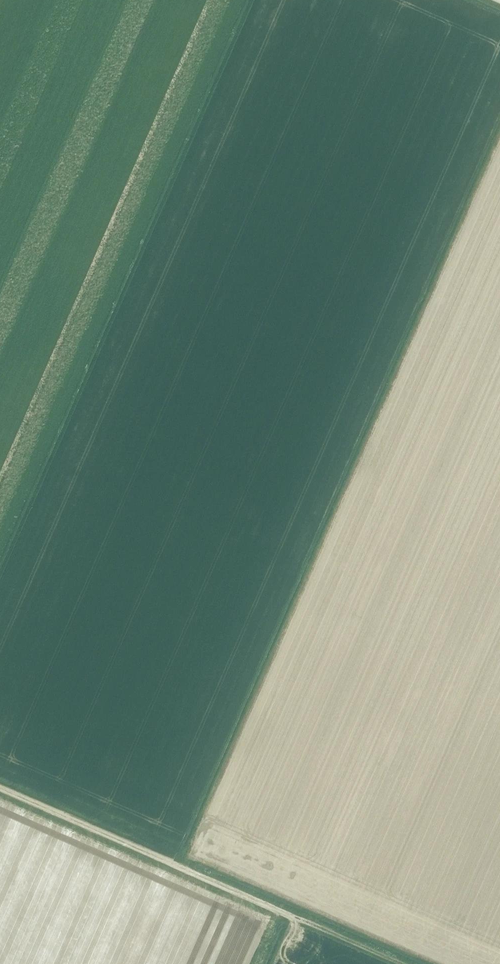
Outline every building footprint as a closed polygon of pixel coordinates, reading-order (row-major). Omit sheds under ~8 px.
[(182,856),(186,857),(190,849),(186,847),(182,856)]
